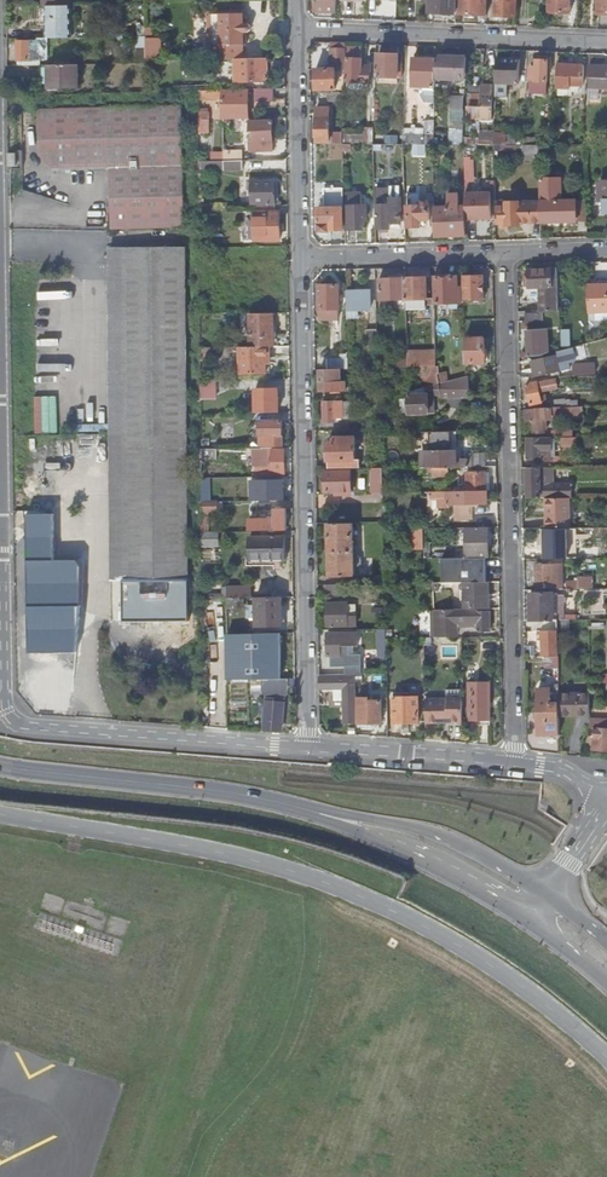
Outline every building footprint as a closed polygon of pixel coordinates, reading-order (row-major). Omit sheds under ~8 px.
[(337,13),(338,0),(316,0),(316,12),(337,13)] [(458,12),(458,0),(431,0),(431,13),(444,13),(444,12),(458,12)] [(458,12),(457,14),(488,15),(488,0),(458,0),(458,12)] [(498,4),(496,4),(495,17),(515,18),(516,0),(498,0),(498,4)] [(548,12),(571,13),(571,0),(549,0),(548,12)] [(598,15),(606,16),(606,0),(598,0),(598,15)] [(71,37),(71,5),(70,5),(46,5),(46,38),(71,37)] [(220,44),(245,44),(248,44),(248,34),(253,29),(252,27),(250,25),(248,24),(245,24),(245,14),(209,14),(210,44),(220,44)] [(138,45),(146,45),(146,57),(162,57),(163,37),(138,36),(138,45)] [(28,41),(18,41),(18,61),(41,60),(41,55),(38,55),(38,40),(28,40),(28,41)] [(220,59),(245,59),(245,44),(220,44),(220,59)] [(337,69),(346,69),(347,44),(331,44),(331,69),(317,69),(317,90),(337,90),(337,69)] [(362,69),(362,66),(363,48),(350,48),(348,82),(348,90),(360,90),(360,88),(370,89),(370,69),(362,69)] [(404,65),(399,65),(400,56),(380,55),(378,83),(398,84),(399,78),(403,78),(404,65)] [(440,79),(452,80),(453,58),(441,57),(440,79)] [(269,68),(269,58),(236,60),(237,82),(266,81),(265,69),(269,68)] [(464,58),(453,58),(452,80),(464,80),(464,58)] [(414,87),(436,88),(438,59),(415,59),(414,87)] [(498,59),(497,83),(520,84),(521,60),(498,59)] [(548,61),(538,61),(537,68),(531,68),(531,80),(537,80),(537,82),(547,82),(548,61)] [(79,64),(44,65),(45,89),(79,88),(79,64)] [(558,64),(557,88),(571,89),(571,86),(584,87),(585,66),(558,64)] [(591,66),(590,88),(606,89),(606,66),(591,66)] [(337,92),(345,92),(346,69),(337,69),(337,90),(337,92)] [(482,87),(481,95),(481,108),(480,120),(492,120),(493,87),(482,87)] [(275,88),(255,89),(255,101),(275,101),(275,88)] [(249,119),(249,89),(224,90),(224,100),(224,119),(249,119)] [(199,100),(224,100),(224,90),(199,90),(199,100)] [(452,119),(465,119),(466,111),(464,111),(464,96),(466,96),(466,90),(462,90),(462,96),(452,96),(452,119)] [(345,101),(345,92),(337,92),(330,92),(329,101),(345,101)] [(479,108),(481,108),(481,95),(470,94),(469,115),(478,115),(479,108)] [(79,109),(79,169),(110,169),(112,228),(185,227),(181,106),(79,109)] [(317,109),(318,141),(329,141),(329,108),(317,109)] [(55,170),(79,169),(79,109),(38,110),(40,155),(55,170)] [(199,110),(199,132),(210,132),(210,110),(199,110)] [(453,145),(464,145),(465,119),(452,119),(453,145)] [(273,121),(250,121),(250,132),(254,132),(254,140),(249,140),(249,151),(273,151),(273,121)] [(425,122),(425,130),(425,136),(405,136),(404,145),(434,145),(435,122),(425,122)] [(344,133),(343,144),(352,144),(374,144),(374,128),(365,128),(365,135),(344,133)] [(334,144),(343,144),(344,133),(334,133),(334,144)] [(495,136),(495,137),(494,145),(524,145),(525,136),(495,136)] [(479,145),(494,145),(495,137),(480,137),(479,145)] [(540,160),(540,145),(526,145),(527,161),(540,160)] [(225,161),(244,161),(244,151),(225,151),(225,161)] [(244,161),(225,161),(225,171),(244,171),(244,161)] [(542,223),(577,222),(577,201),(562,201),(561,178),(540,179),(541,202),(542,223)] [(253,182),(253,204),(276,204),(275,181),(253,182)] [(401,223),(400,199),(390,199),(390,190),(377,190),(378,233),(388,233),(388,229),(391,228),(391,224),(401,223)] [(368,229),(367,216),(367,212),(367,206),(362,206),(362,194),(347,194),(348,230),(368,229)] [(436,208),(436,236),(466,235),(466,228),(478,228),(477,210),(466,210),(466,207),(460,208),(460,205),(460,195),(450,195),(450,205),(451,205),(451,208),(436,208)] [(420,202),(420,206),(409,206),(409,227),(421,227),(421,220),(430,219),(430,201),(420,202)] [(577,222),(587,222),(586,201),(577,201),(577,222)] [(533,223),(533,202),(496,202),(497,223),(508,223),(508,225),(521,225),(521,223),(533,223)] [(533,223),(542,223),(541,202),(533,202),(533,223)] [(276,206),(258,206),(258,213),(255,213),(255,240),(281,240),(281,213),(276,213),(276,206)] [(319,223),(331,223),(331,230),(344,230),(343,208),(318,208),(319,223)] [(123,338),(186,338),(185,249),(122,249),(123,338)] [(540,288),(540,312),(543,312),(559,312),(558,270),(529,270),(529,288),(540,288)] [(464,277),(464,300),(484,300),(483,276),(464,277)] [(434,277),(435,304),(462,303),(462,292),(458,292),(458,277),(434,277)] [(380,279),(381,300),(389,300),(389,304),(392,304),(392,308),(406,308),(406,300),(405,278),(380,279)] [(405,278),(406,300),(428,299),(427,278),(405,278)] [(319,285),(320,319),(340,319),(338,285),(319,285)] [(589,313),(606,312),(606,285),(589,285),(589,313)] [(347,292),(347,310),(348,319),(359,319),(360,316),(360,309),(371,309),(370,291),(347,292)] [(389,300),(381,300),(381,309),(392,308),(392,304),(389,304),(389,300)] [(540,312),(526,312),(526,320),(543,321),(543,312),(540,312)] [(275,347),(274,313),(252,314),(252,347),(270,347),(275,347)] [(368,345),(378,345),(377,329),(368,329),(368,345)] [(547,330),(540,331),(527,332),(529,356),(542,356),(550,352),(547,330)] [(123,435),(187,435),(186,338),(123,338),(123,435)] [(465,339),(466,363),(486,362),(485,338),(465,339)] [(270,358),(270,347),(252,347),(241,347),(242,374),(267,374),(267,358),(270,358)] [(558,356),(533,361),(536,377),(552,373),(559,372),(562,371),(560,365),(567,363),(564,351),(558,353),(558,356)] [(437,353),(407,354),(407,358),(407,361),(407,367),(415,367),(425,367),(430,367),(437,366),(437,357),(437,353)] [(348,369),(349,369),(349,358),(349,355),(341,355),(341,358),(328,359),(328,369),(348,369)] [(440,366),(437,366),(430,367),(425,367),(425,375),(429,375),(432,386),(440,383),(440,382),(438,374),(440,374),(440,366)] [(565,367),(565,376),(580,376),(580,367),(565,367)] [(348,382),(348,369),(328,369),(327,369),(327,389),(353,389),(353,382),(348,382)] [(468,376),(467,376),(440,383),(432,386),(426,387),(426,394),(420,394),(420,393),(417,393),(417,394),(410,395),(410,414),(431,414),(431,394),(438,394),(438,398),(469,398),(468,376)] [(202,397),(219,396),(219,379),(202,379),(202,397)] [(556,379),(527,385),(532,405),(543,402),(540,392),(558,388),(556,379)] [(257,413),(279,412),(279,389),(257,390),(257,413)] [(344,417),(344,402),(344,401),(325,402),(325,422),(335,422),(335,417),(344,417)] [(344,402),(344,417),(353,416),(352,401),(344,402)] [(572,407),(543,407),(543,410),(526,411),(527,422),(533,421),(534,432),(544,432),(543,417),(573,417),(572,407)] [(260,422),(260,446),(283,445),(282,421),(260,422)] [(187,435),(123,435),(125,622),(188,622),(187,435)] [(329,469),(361,468),(361,459),(356,459),(356,437),(340,437),(340,442),(335,442),(329,442),(329,469)] [(552,460),(552,457),(552,439),(529,439),(529,461),(542,461),(542,460),(551,460),(552,460)] [(258,476),(275,476),(275,474),(286,474),(285,450),(274,450),(274,448),(264,448),(264,466),(258,467),(258,476)] [(202,449),(203,458),(218,458),(218,449),(202,449)] [(423,468),(433,468),(449,468),(485,467),(485,454),(470,454),(467,460),(457,460),(457,452),(423,452),(423,468)] [(554,467),(567,467),(567,457),(552,457),(552,460),(551,460),(551,467),(554,467)] [(530,498),(547,498),(570,498),(573,498),(573,484),(554,483),(554,467),(551,467),(522,468),(522,479),(529,479),(529,484),(530,498)] [(383,468),(370,468),(371,493),(383,493),(383,492),(383,468)] [(449,468),(433,468),(433,477),(449,477),(449,468)] [(343,494),(343,491),(352,491),(351,471),(326,472),(326,491),(340,491),(340,494),(343,494)] [(458,492),(486,491),(486,474),(467,474),(467,488),(458,488),(458,492)] [(284,476),(275,476),(258,476),(258,488),(265,488),(265,500),(285,500),(284,476)] [(256,501),(265,500),(265,488),(258,488),(258,493),(256,493),(256,501)] [(437,493),(438,498),(437,509),(444,509),(444,505),(456,505),(456,521),(473,521),(473,509),(470,510),(470,505),(487,505),(487,492),(437,493)] [(570,528),(570,498),(547,498),(547,528),(564,528),(570,528)] [(203,532),(210,531),(210,511),(218,511),(218,501),(203,501),(203,532)] [(265,531),(287,530),(287,509),(276,509),(276,510),(266,510),(266,519),(264,519),(265,531)] [(354,523),(329,523),(331,575),(355,574),(354,523)] [(468,528),(468,558),(486,558),(488,558),(488,528),(468,528)] [(547,528),(542,528),(542,552),(569,552),(569,543),(565,543),(564,528),(547,528)] [(220,531),(210,531),(203,532),(203,546),(220,546),(220,531)] [(284,537),(250,538),(250,559),(285,559),(284,537)] [(585,550),(585,559),(606,558),(606,550),(585,550)] [(483,574),(486,574),(486,558),(468,558),(443,559),(443,583),(464,583),(484,582),(483,574)] [(564,564),(537,564),(537,588),(564,588),(564,564)] [(579,580),(568,581),(568,589),(591,589),(595,589),(595,577),(579,577),(579,580)] [(490,609),(489,593),(485,593),(485,582),(484,582),(464,583),(464,609),(471,609),(490,609)] [(347,584),(327,584),(327,594),(347,593),(347,584)] [(253,586),(227,586),(228,598),(246,597),(253,597),(253,586)] [(537,620),(554,620),(554,594),(553,593),(531,593),(532,620),(537,620)] [(283,597),(258,597),(258,605),(249,605),(249,618),(258,618),(258,625),(283,625),(283,597)] [(341,613),(341,605),(341,603),(328,604),(329,626),(349,626),(349,612),(341,613)] [(478,624),(478,627),(478,633),(490,633),(490,611),(471,611),(471,609),(464,609),(433,610),(432,610),(432,637),(457,637),(457,628),(457,624),(478,624)] [(537,631),(559,630),(558,620),(554,620),(537,620),(537,631)] [(387,637),(387,629),(378,629),(379,640),(382,640),(382,655),(387,655),(387,637)] [(559,640),(559,630),(537,631),(538,640),(559,640)] [(347,647),(350,647),(359,646),(359,633),(329,634),(329,643),(329,646),(329,656),(341,656),(341,647),(347,647)] [(186,661),(186,668),(185,668),(185,679),(196,679),(196,668),(194,668),(194,661),(186,661)] [(229,679),(238,679),(238,666),(229,665),(229,679)] [(276,679),(287,679),(287,666),(268,666),(268,679),(276,679)] [(346,725),(358,725),(357,677),(321,678),(321,691),(346,690),(346,725)] [(263,693),(263,691),(263,679),(253,679),(253,694),(263,693)] [(268,694),(276,694),(276,679),(268,679),(263,679),(263,691),(268,691),(268,694)] [(290,679),(287,679),(276,679),(276,694),(289,694),(290,679)] [(491,686),(469,686),(470,721),(491,721),(491,686)] [(561,735),(561,715),(560,702),(552,703),(552,688),(539,689),(540,735),(561,735)] [(560,694),(560,702),(561,715),(591,715),(590,693),(560,694)] [(463,696),(448,696),(449,699),(427,700),(428,722),(464,722),(463,696)] [(395,697),(396,722),(419,721),(419,697),(395,697)] [(360,722),(373,722),(383,722),(382,701),(369,701),(369,698),(359,698),(360,722)] [(285,702),(267,701),(265,720),(266,720),(265,725),(280,726),(280,721),(284,721),(285,702)] [(591,719),(591,737),(595,738),(594,749),(606,749),(606,720),(591,719)]
